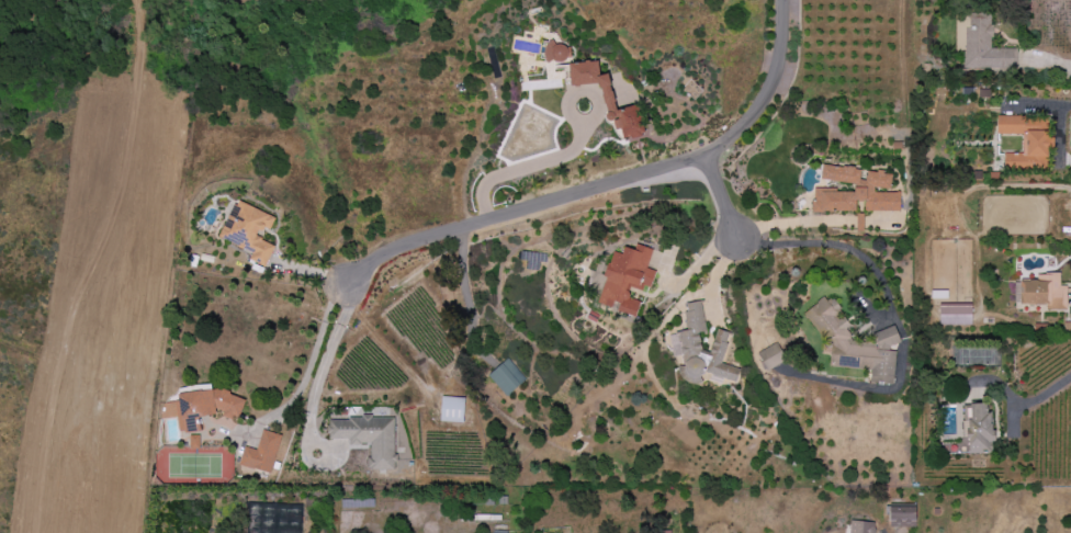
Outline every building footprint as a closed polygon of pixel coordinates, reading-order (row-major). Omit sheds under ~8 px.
[(1018,49),(993,49),(993,14),(971,14),(971,29),(966,29),(966,70),(1018,70),(1018,49)] [(574,88),(601,82),(609,122),(614,121),(616,131),(623,129),(625,140),(645,136),(639,106),(618,110),(610,75),(602,76),(599,60),(569,66),(574,88)] [(1004,170),(1048,171),(1048,150),(1056,150),(1056,138),(1049,137),(1049,117),(998,117),(998,135),(1024,135),(1024,154),(1004,154),(1004,170)] [(813,189),(835,189),(835,192),(853,192),(853,188),(853,184),(820,179),(821,165),(833,167),(834,169),(836,168),(836,167),(842,168),(842,167),(847,167),(847,166),(853,167),(853,169),(859,170),(858,180),(865,180),(864,179),(864,175),(865,175),(866,171),(876,172),(876,170),(882,171),(882,174),(891,174),(889,190),(872,188),(873,192),(895,192),(899,192),(899,212),(864,211),(863,201),(855,202),(855,211),(823,211),(822,213),(810,213),(810,200),(813,200),(813,189)] [(276,218),(236,200),(219,239),(252,253),(249,260),(266,268),(277,242),(267,238),(276,218)] [(598,304),(616,309),(616,311),(637,317),(641,302),(629,298),(632,286),(650,291),(656,271),(648,269),(653,250),(637,245),(635,251),(625,248),(623,255),(613,252),(598,304)] [(1021,306),(1047,305),(1047,311),(1068,311),(1067,286),(1061,286),(1060,274),(1037,274),(1038,282),(1021,282),(1021,306)] [(894,385),(898,353),(886,348),(902,343),(896,326),(874,334),(877,342),(877,349),(868,348),(853,342),(849,329),(850,327),(848,320),(840,319),(841,311),(837,300),(822,299),(818,308),(809,311),(819,340),(833,345),(832,357),(835,364),(845,368),(873,371),(871,383),(894,385)] [(723,365),(730,333),(717,330),(711,353),(702,351),(699,334),(706,333),(702,302),(689,304),(685,316),(688,332),(671,334),(674,357),(682,355),(684,366),(678,367),(680,379),(700,385),(703,374),(736,382),(740,369),(723,365)] [(972,304),(940,305),(940,326),(972,325),(972,304)] [(787,361),(777,343),(758,353),(768,371),(787,361)] [(488,377),(507,397),(526,380),(507,359),(488,377)] [(240,398),(230,399),(228,388),(210,391),(210,389),(179,395),(180,401),(161,404),(163,419),(177,417),(180,433),(200,430),(198,419),(220,415),(221,420),(244,417),(240,398)] [(441,422),(464,423),(464,398),(441,398),(441,422)] [(395,419),(330,419),(330,440),(349,440),(349,445),(370,445),(370,471),(396,471),(395,419)] [(270,475),(282,436),(263,430),(257,451),(245,447),(239,465),(270,475)] [(248,503),(247,532),(301,532),(302,505),(248,503)] [(890,528),(917,527),(917,505),(889,506),(890,528)] [(876,524),(851,522),(850,532),(875,532),(876,524)]
